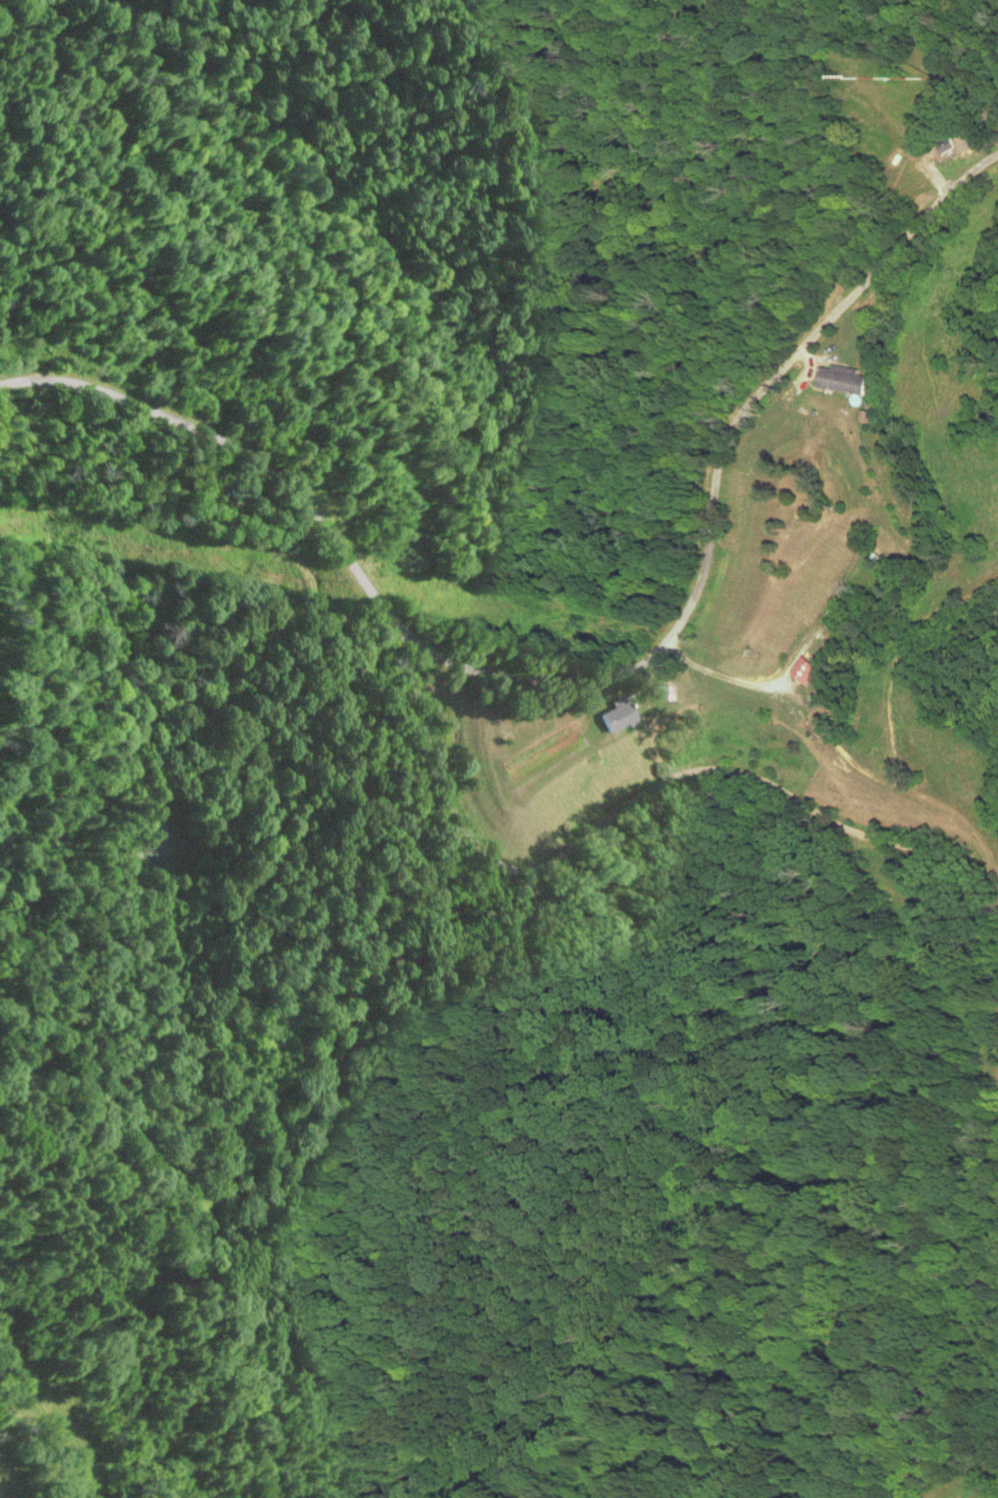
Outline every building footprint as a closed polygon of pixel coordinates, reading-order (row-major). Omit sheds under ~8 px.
[(864,370),(835,364),(834,368),(825,366),(821,387),(869,396),(872,377),(864,375),(864,370)] [(795,674),(812,687),(825,669),(807,657),(795,674)] [(600,715),(608,733),(636,721),(625,697),(611,703),(614,709),(600,715)]
